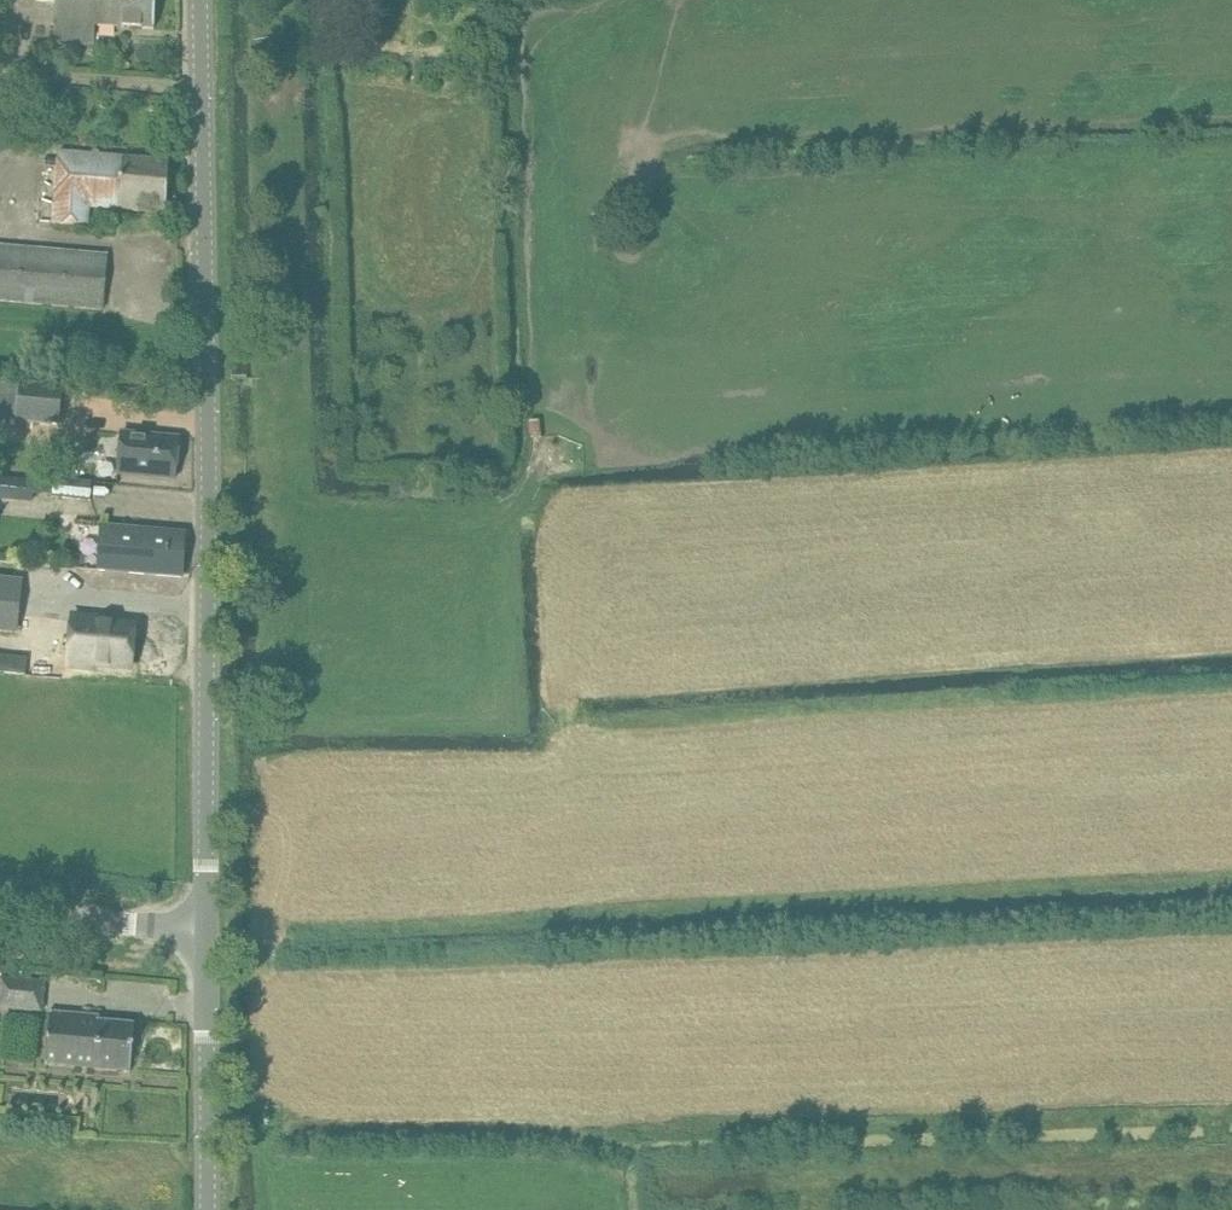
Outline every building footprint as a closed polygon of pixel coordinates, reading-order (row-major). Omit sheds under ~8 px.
[(53,43),(95,45),(95,25),(154,29),(156,0),(56,0),(53,43)] [(59,151),(54,223),(88,223),(88,205),(166,214),(169,160),(145,159),(59,151)] [(78,308),(103,310),(107,254),(83,252),(0,246),(0,301),(78,308)] [(59,424),(63,389),(0,383),(0,418),(59,424)] [(179,438),(122,435),(120,475),(177,478),(179,438)] [(34,501),(35,480),(0,478),(0,499),(34,501)] [(54,480),(53,496),(92,500),(93,484),(54,480)] [(184,533),(160,532),(99,527),(97,570),(157,576),(182,577),(184,533)] [(65,615),(60,666),(86,668),(87,664),(123,667),(126,625),(90,622),(91,617),(65,615)] [(0,654),(0,671),(30,673),(31,657),(0,654)] [(0,993),(0,1007),(42,1011),(44,982),(1,979),(0,993)] [(50,1012),(48,1036),(45,1064),(131,1072),(135,1024),(100,1021),(100,1016),(50,1012)]
